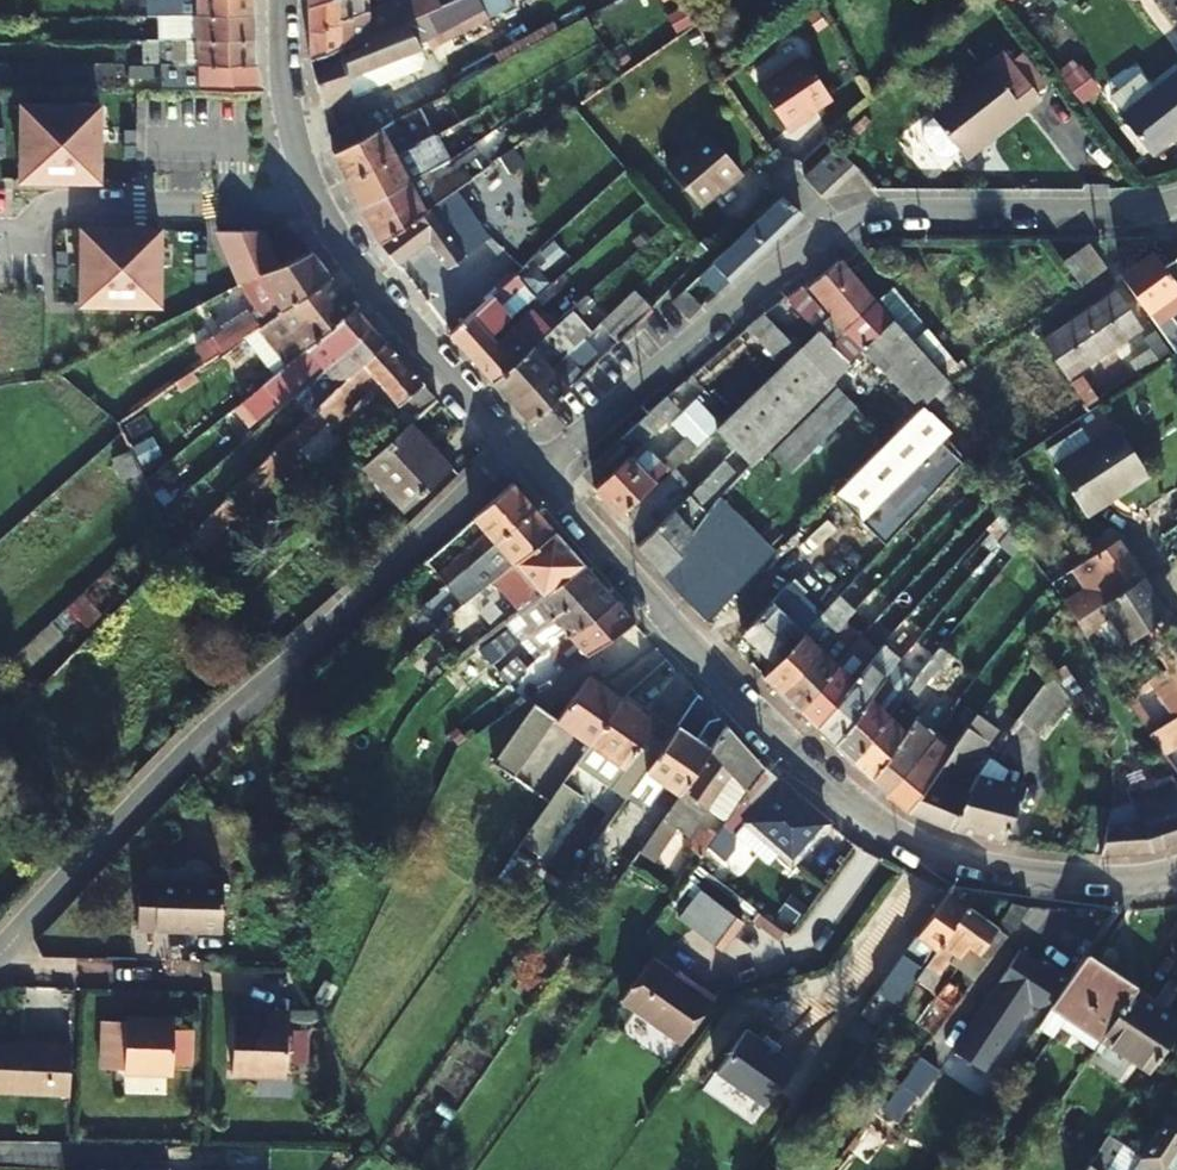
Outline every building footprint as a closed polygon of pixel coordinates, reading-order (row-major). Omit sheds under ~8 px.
[(176,17),(249,18),(252,18),(252,0),(176,0),(176,17)] [(304,6),(304,10),(305,31),(366,8),(365,3),(373,0),(320,0),(308,4),(304,6)] [(306,59),(391,23),(402,18),(417,12),(424,9),(421,0),(386,0),(366,8),(305,31),(306,59)] [(249,18),(176,17),(156,16),(157,24),(177,25),(177,40),(249,42),(253,42),(252,18),(249,18)] [(533,16),(476,39),(488,70),(443,88),(452,110),(537,76),(525,45),(542,38),(533,16)] [(340,73),(413,44),(402,18),(391,23),(306,59),(317,102),(347,92),(340,73)] [(249,42),(177,40),(157,39),(157,49),(177,50),(177,67),(250,68),(253,68),(253,42),(249,42)] [(420,63),(413,44),(340,73),(347,92),(420,63)] [(927,114),(934,123),(956,151),(963,159),(1038,98),(1002,54),(927,114)] [(1092,90),(1071,58),(1058,67),(1078,99),(1092,90)] [(801,59),(756,85),(782,131),(807,117),(805,113),(826,101),(801,59)] [(250,68),(177,67),(157,66),(157,75),(192,75),(192,89),(253,91),(254,91),(257,91),(257,87),(253,71),(253,68),(250,68)] [(1119,114),(1149,152),(1176,130),(1176,69),(1119,114)] [(96,106),(18,105),(17,179),(95,181),(96,106)] [(333,149),(371,129),(366,118),(352,120),(325,132),(333,149)] [(956,151),(934,123),(919,135),(941,163),(956,151)] [(348,178),(429,135),(424,126),(386,146),(376,126),(371,129),(333,149),(330,150),(345,180),(348,178)] [(122,142),(132,142),(132,130),(122,130),(122,142)] [(705,133),(663,168),(696,206),(714,190),(717,194),(740,174),(705,133)] [(362,206),(405,182),(397,167),(435,145),(429,135),(348,178),(345,180),(358,208),(362,206)] [(122,157),(131,157),(132,145),(122,145),(122,157)] [(801,177),(821,198),(853,168),(834,147),(801,177)] [(416,294),(440,324),(468,298),(455,284),(470,271),(463,261),(477,247),(466,230),(475,223),(464,207),(496,184),(486,168),(458,188),(380,241),(376,243),(392,264),(426,242),(444,269),(416,294)] [(380,241),(458,188),(451,176),(415,199),(405,182),(362,206),(358,208),(376,243),(380,241)] [(709,265),(725,282),(751,257),(799,214),(780,199),(709,265)] [(78,228),(77,303),(155,304),(156,229),(78,228)] [(1089,275),(1103,266),(1087,243),(1073,252),(1089,275)] [(1167,254),(1176,271),(1176,248),(1167,254)] [(299,252),(236,284),(256,310),(204,347),(210,356),(255,325),(274,312),(326,276),(305,250),(299,252)] [(52,263),(62,264),(62,252),(52,251),(52,263)] [(1076,285),(1089,275),(1073,252),(1059,262),(1076,285)] [(1143,311),(1156,303),(1170,323),(1176,318),(1176,291),(1149,253),(1117,274),(1143,311)] [(193,266),(202,266),(202,254),(193,254),(193,266)] [(840,262),(833,266),(810,286),(848,337),(842,342),(823,321),(826,317),(800,289),(783,298),(813,330),(845,365),(859,351),(889,321),(840,262)] [(697,277),(712,294),(725,282),(709,265),(697,277)] [(52,279),(61,279),(62,267),(52,267),(52,279)] [(192,281),(202,281),(202,269),(193,269),(192,281)] [(488,335),(507,318),(495,300),(516,282),(510,274),(450,330),(446,332),(466,355),(488,335)] [(274,312),(255,325),(285,362),(303,347),(351,307),(328,279),(326,276),(274,312)] [(570,311),(586,296),(575,284),(543,312),(546,315),(538,321),(535,317),(518,332),(512,326),(493,342),(472,361),(491,383),(494,379),(570,311)] [(1137,327),(1114,291),(1041,340),(1065,375),(1137,327)] [(892,293),(878,303),(889,320),(890,320),(900,332),(914,323),(895,296),(892,293)] [(596,323),(614,341),(640,314),(623,298),(596,323)] [(351,307),(303,347),(320,367),(367,326),(351,307)] [(792,350),(795,348),(764,314),(760,310),(743,325),(780,363),(792,350)] [(512,400),(560,356),(547,342),(554,336),(557,341),(578,321),(570,311),(494,379),(491,383),(509,403),(512,400)] [(889,321),(859,351),(919,410),(922,407),(922,406),(926,403),(945,384),(942,380),(900,332),(890,320),(889,321)] [(916,321),(914,323),(900,332),(942,380),(945,384),(961,373),(916,321)] [(367,326),(320,367),(328,378),(275,425),(287,438),(382,343),(367,326)] [(828,382),(845,365),(813,330),(795,348),(828,382)] [(488,335),(466,355),(472,361),(493,342),(488,335)] [(287,438),(178,546),(189,558),(289,460),(286,457),(325,421),(329,424),(374,383),(410,422),(430,404),(433,401),(382,343),(287,438)] [(528,424),(606,350),(600,343),(573,367),(560,356),(512,400),(509,403),(528,424)] [(759,453),(828,382),(795,348),(792,350),(780,363),(714,428),(748,463),(759,453)] [(856,400),(834,380),(768,452),(789,472),(856,400)] [(664,398),(622,437),(631,448),(626,452),(628,454),(601,480),(592,490),(616,516),(653,482),(650,480),(661,470),(636,444),(673,408),(664,398)] [(844,484),(833,495),(854,516),(856,514),(868,526),(894,500),(885,492),(945,431),(922,407),(919,410),(844,484)] [(446,467),(407,424),(361,468),(401,509),(446,467)] [(1144,478),(1115,429),(1054,466),(1083,514),(1144,478)] [(590,466),(601,480),(628,454),(626,452),(620,445),(617,441),(590,466)] [(784,477),(759,453),(748,463),(703,510),(706,514),(690,532),(678,546),(683,552),(661,572),(658,575),(662,579),(704,622),(708,620),(833,495),(844,484),(823,463),(796,489),(788,482),(758,511),(754,507),(784,477)] [(691,490),(672,470),(624,517),(643,538),(634,547),(658,575),(661,572),(683,552),(678,546),(690,532),(680,522),(731,471),(722,461),(691,490)] [(508,487),(472,519),(482,531),(434,573),(443,585),(529,510),(508,487)] [(1158,532),(1161,530),(1176,520),(1176,496),(1174,491),(1161,499),(1147,508),(1144,510),(1158,532)] [(546,535),(549,532),(529,510),(443,585),(450,594),(501,552),(508,562),(510,564),(546,535)] [(504,621),(520,609),(575,568),(579,565),(549,532),(546,535),(510,564),(508,562),(499,570),(514,588),(492,606),(504,621)] [(1110,598),(1115,594),(1139,578),(1137,575),(1114,540),(1089,557),(1078,564),(1103,603),(1110,598)] [(592,585),(595,583),(579,565),(575,568),(520,609),(535,627),(539,624),(592,585)] [(1048,585),(1059,602),(1071,619),(1073,623),(1084,616),(1078,608),(1086,603),(1066,572),(1048,585)] [(1163,615),(1139,578),(1115,594),(1140,631),(1163,615)] [(592,585),(539,624),(546,634),(525,649),(517,640),(488,661),(503,682),(520,670),(531,658),(554,642),(608,604),(612,601),(595,583),(592,585)] [(1140,631),(1115,594),(1110,598),(1134,635),(1140,631)] [(608,604),(554,642),(564,653),(549,665),(547,663),(534,674),(542,683),(628,625),(631,623),(612,601),(608,604)] [(768,671),(802,633),(770,603),(740,634),(759,653),(754,658),(768,671)] [(1176,660),(1176,635),(1163,615),(1140,631),(1165,668),(1176,660)] [(762,677),(778,693),(781,690),(819,648),(843,622),(837,617),(812,642),(802,633),(768,671),(764,675),(762,677)] [(488,661),(517,640),(522,637),(513,627),(481,650),(488,661)] [(1134,635),(1132,636),(1158,673),(1165,668),(1140,631),(1134,635)] [(835,665),(860,638),(853,632),(829,658),(819,648),(781,690),(778,693),(795,709),(798,706),(835,665)] [(795,709),(814,728),(817,725),(871,664),(878,656),(867,645),(843,673),(835,665),(798,706),(795,709)] [(932,694),(940,684),(955,664),(938,649),(909,685),(852,757),(849,760),(868,778),(870,774),(904,730),(894,720),(911,699),(921,707),(932,694)] [(1165,668),(1176,685),(1176,660),(1165,668)] [(814,728),(831,744),(834,741),(870,697),(887,678),(871,664),(817,725),(814,728)] [(1158,673),(1176,702),(1176,685),(1165,668),(1158,673)] [(587,740),(619,697),(583,671),(552,715),(587,740)] [(1041,737),(1069,699),(1050,671),(1048,674),(1016,717),(1041,737)] [(852,757),(909,685),(902,679),(879,705),(870,697),(834,741),(831,744),(849,760),(852,757)] [(953,712),(960,699),(940,684),(932,694),(953,712)] [(487,754),(508,770),(550,712),(529,697),(487,754)] [(621,796),(631,782),(667,733),(619,697),(587,740),(573,760),(621,796)] [(976,713),(960,699),(953,712),(967,725),(976,713)] [(868,778),(884,792),(887,789),(934,731),(941,724),(921,707),(904,730),(870,774),(868,778)] [(1085,737),(1092,733),(1076,708),(1068,713),(1085,737)] [(1145,733),(1159,756),(1176,744),(1176,712),(1145,733)] [(952,825),(964,796),(950,790),(995,728),(976,713),(967,725),(951,748),(908,808),(906,812),(907,813),(944,826),(950,828),(952,825)] [(666,786),(676,793),(707,748),(673,724),(667,733),(631,782),(651,796),(663,783),(666,786)] [(707,748),(676,793),(659,817),(685,833),(715,790),(735,804),(761,768),(722,725),(720,728),(707,748)] [(884,792),(906,812),(908,808),(951,748),(934,731),(887,789),(884,792)] [(1002,770),(987,757),(974,774),(964,796),(952,825),(950,828),(999,842),(1023,786),(998,779),(1002,770)] [(738,818),(776,851),(788,862),(824,822),(761,768),(735,804),(720,824),(728,831),(728,830),(738,818)] [(546,796),(517,836),(534,849),(577,792),(559,779),(546,796)] [(1176,841),(1176,791),(1171,781),(1154,787),(1152,782),(1133,789),(1132,801),(1110,809),(1108,818),(1098,850),(1097,854),(1151,850),(1176,841)] [(765,863),(776,851),(738,818),(728,830),(765,863)] [(601,823),(590,839),(626,865),(637,849),(601,823)] [(134,877),(134,927),(217,926),(217,877),(134,877)] [(698,886),(676,915),(719,948),(740,919),(698,886)] [(945,897),(903,953),(924,966),(967,906),(948,893),(945,897)] [(967,906),(924,966),(915,979),(930,989),(955,955),(959,958),(968,945),(979,954),(980,952),(991,959),(1026,912),(1028,909),(1012,905),(996,926),(967,906)] [(757,909),(751,916),(777,936),(782,929),(757,909)] [(1046,1005),(1062,982),(1016,950),(948,1049),(979,1070),(1025,1002),(1040,1013),(1046,1005)] [(924,966),(903,953),(876,992),(896,1007),(915,979),(924,966)] [(650,955),(619,997),(679,1041),(712,995),(696,983),(693,987),(650,955)] [(1096,1034),(1127,986),(1080,955),(1062,982),(1046,1005),(1094,1037),(1096,1034)] [(1176,1023),(1176,1020),(1127,986),(1096,1034),(1148,1068),(1176,1023)] [(235,1016),(235,1069),(288,1069),(288,1006),(268,1006),(268,1016),(235,1016)] [(173,1072),(173,1020),(126,1020),(126,1023),(101,1023),(101,1069),(125,1069),(125,1071),(173,1072)] [(797,1065),(749,1031),(720,1072),(767,1106),(797,1065)] [(72,1093),(73,1045),(0,1044),(0,1092),(72,1093)] [(917,1057),(897,1084),(912,1095),(914,1096),(934,1070),(917,1057)] [(912,1095),(897,1084),(881,1104),(896,1116),(912,1095)] [(1164,1110),(1136,1154),(1126,1169),(1160,1169),(1164,1165),(1171,1169),(1176,1162),(1176,1119),(1164,1110)] [(1136,1154),(1104,1132),(1079,1169),(1126,1169),(1136,1154)]
